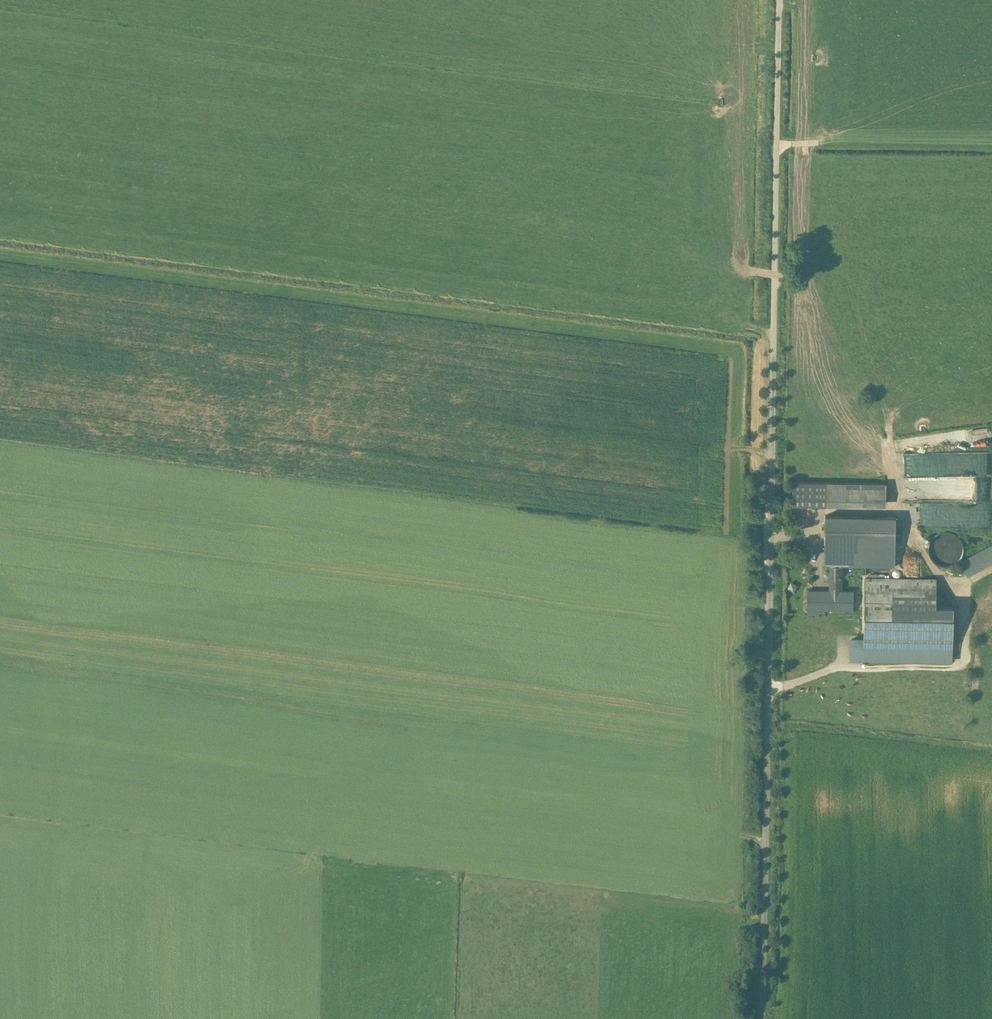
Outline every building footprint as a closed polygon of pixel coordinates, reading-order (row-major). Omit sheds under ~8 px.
[(918,451),(918,474),(991,472),(991,450),(918,451)] [(797,474),(797,504),(886,504),(886,481),(826,481),(826,474),(797,474)] [(915,499),(915,474),(903,474),(903,499),(915,499)] [(837,512),(882,513),(883,505),(837,505),(837,512)] [(896,515),(825,514),(825,564),(831,564),(841,564),(895,565),(896,515)] [(964,554),(964,550),(964,547),(963,544),(962,541),(960,539),(957,536),(955,535),(952,533),(948,532),(944,532),(941,533),(938,534),(936,536),(933,537),(931,540),(929,543),(929,545),(928,549),(928,552),(928,555),(930,558),(931,561),(933,563),(936,565),(939,567),(942,568),(945,568),(948,568),(951,568),(955,566),(958,564),(960,562),(962,559),(963,556),(964,554)] [(962,560),(972,581),(991,571),(991,544),(962,560)] [(841,564),(831,564),(831,590),(841,590),(841,564)] [(936,578),(865,577),(864,643),(952,645),(953,605),(936,605),(936,578)] [(831,590),(809,589),(808,609),(809,609),(809,604),(817,605),(817,608),(853,608),(853,590),(841,590),(831,590)]
